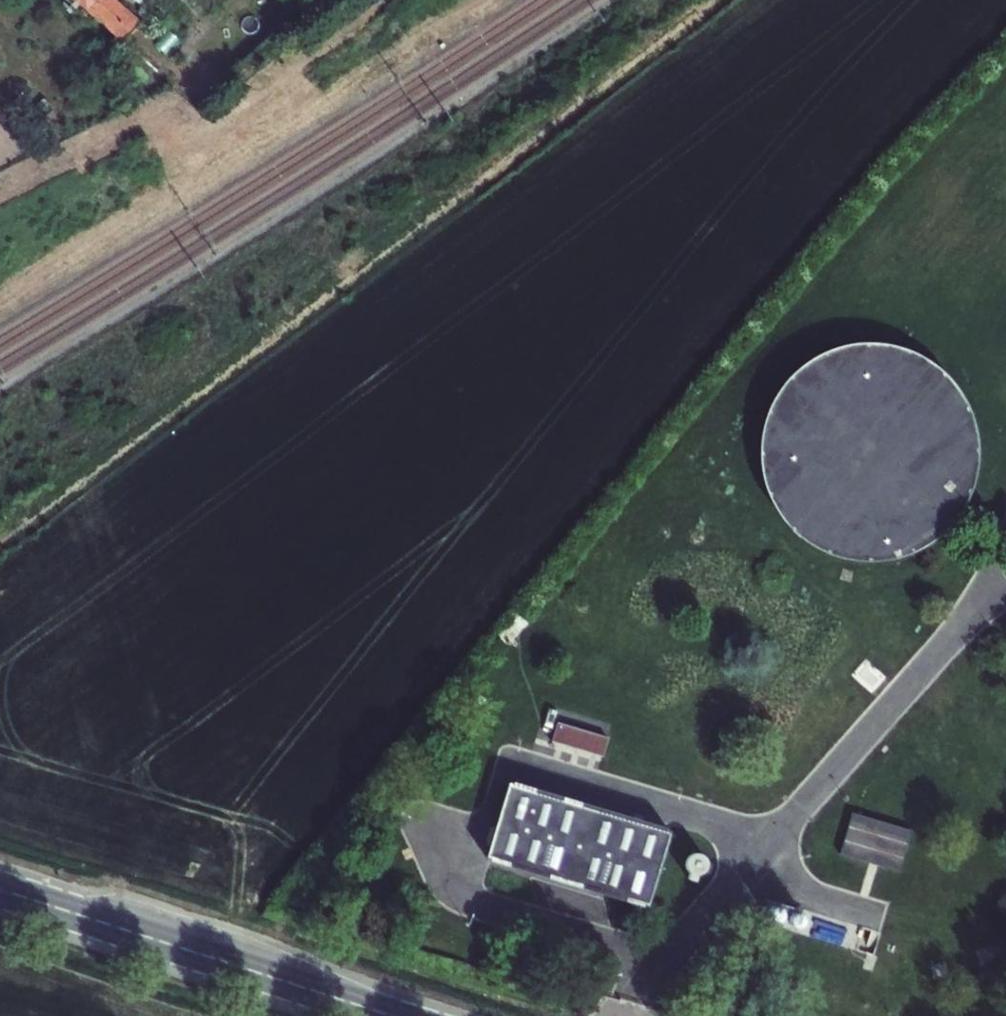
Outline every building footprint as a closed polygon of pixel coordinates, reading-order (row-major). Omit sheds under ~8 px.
[(123,43),(141,26),(115,0),(77,0),(123,43)] [(852,347),(837,351),(823,356),(809,364),(797,373),(786,384),(777,396),(770,410),(764,424),(761,439),(760,454),(761,470),(764,485),(769,499),(776,513),(785,526),(795,537),(807,546),(821,554),(835,560),(850,564),(865,566),(880,565),(895,563),(910,558),(924,552),(937,543),(949,533),(959,521),(967,509),(973,495),(978,480),(980,465),(980,449),(978,434),(974,419),(968,405),(960,392),(950,380),(939,370),(926,361),(913,354),(898,349),(883,346),(867,346),(852,347)] [(560,728),(554,745),(606,761),(612,743),(560,728)] [(674,835),(511,784),(487,863),(650,913),(674,835)] [(914,838),(855,820),(842,861),(866,868),(879,872),(901,879),(914,838)] [(682,851),(680,874),(713,876),(715,854),(682,851)]
